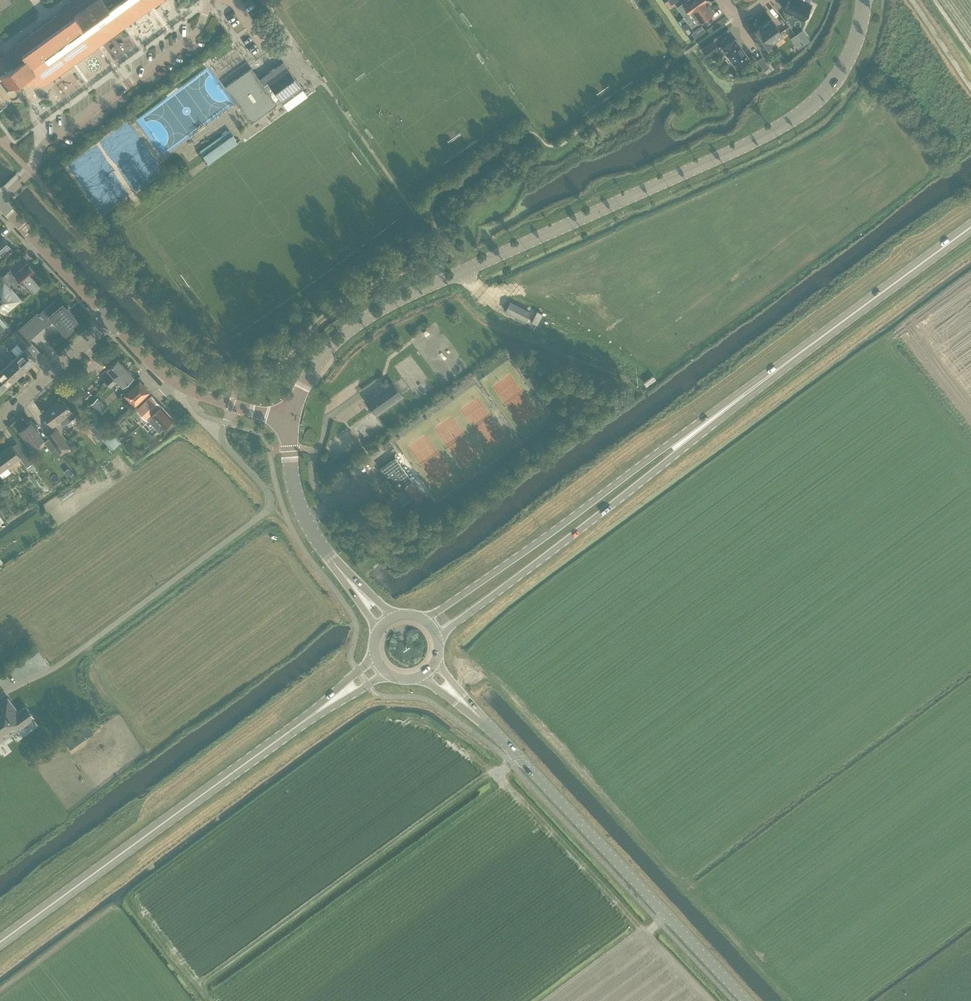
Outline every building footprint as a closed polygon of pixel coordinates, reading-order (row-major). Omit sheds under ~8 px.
[(16,45),(20,50),(17,52),(15,66),(0,77),(0,82),(7,92),(24,79),(38,81),(41,79),(44,83),(49,80),(50,81),(154,6),(154,7),(163,0),(78,0),(16,45)] [(12,0),(0,0),(0,7),(1,8),(12,0)] [(677,6),(685,17),(690,12),(698,7),(708,0),(684,0),(682,1),(683,2),(677,6)] [(690,12),(685,17),(692,27),(698,22),(714,11),(708,1),(708,0),(698,7),(690,12)] [(784,10),(804,19),(811,4),(808,3),(810,0),(788,0),(784,10)] [(771,19),(762,26),(773,42),(783,35),(771,19)] [(761,25),(750,33),(761,50),(760,51),(764,56),(770,52),(767,47),(773,43),(773,42),(762,26),(761,25)] [(691,33),(695,38),(705,30),(702,26),(691,33)] [(798,48),(803,45),(798,38),(795,34),(790,38),(798,48)] [(805,34),(798,38),(803,45),(809,40),(805,34)] [(749,58),(735,39),(723,47),(736,67),(749,58)] [(707,56),(719,47),(714,40),(702,48),(707,56)] [(764,70),(769,67),(762,56),(757,60),(764,70)] [(262,78),(265,82),(266,84),(268,82),(274,90),(269,93),(251,68),(225,87),(251,123),(277,104),(276,102),(280,98),(283,103),(303,89),(286,66),(278,72),(275,68),(262,78)] [(208,144),(200,150),(203,155),(224,141),(232,134),(229,129),(220,136),(208,144)] [(10,245),(2,236),(0,238),(0,254),(10,245)] [(0,282),(0,307),(5,313),(21,300),(13,290),(11,287),(12,287),(17,282),(20,279),(31,292),(36,287),(42,282),(34,273),(35,272),(27,263),(16,273),(11,269),(4,275),(2,277),(4,279),(0,282)] [(38,311),(19,328),(30,340),(46,325),(47,326),(52,321),(66,337),(74,330),(71,327),(79,320),(73,313),(74,313),(67,305),(67,306),(63,301),(59,305),(54,299),(39,313),(38,311)] [(510,303),(506,311),(525,321),(530,313),(510,303)] [(538,311),(532,322),(537,325),(543,313),(538,311)] [(15,331),(14,332),(21,340),(17,344),(23,350),(17,355),(16,356),(26,368),(27,369),(32,365),(31,363),(36,359),(26,348),(27,347),(32,342),(30,340),(19,328),(19,327),(15,331)] [(13,358),(8,363),(6,365),(18,378),(23,373),(21,372),(26,368),(27,369),(16,356),(17,355),(12,349),(8,352),(13,358)] [(18,378),(6,365),(8,363),(2,357),(0,359),(0,362),(4,367),(0,371),(0,377),(8,385),(17,377),(18,378)] [(112,373),(104,379),(108,383),(126,366),(118,358),(107,368),(112,373)] [(134,375),(126,366),(108,383),(111,387),(116,382),(115,380),(117,378),(123,385),(134,375)] [(84,369),(75,378),(80,385),(90,376),(84,369)] [(140,382),(125,395),(134,404),(148,391),(140,382)] [(393,382),(385,388),(366,401),(377,416),(403,397),(393,382)] [(137,409),(133,413),(140,421),(144,416),(147,419),(159,431),(173,418),(151,394),(136,408),(137,409)] [(98,397),(90,404),(99,414),(107,407),(98,397)] [(62,398),(43,413),(53,426),(60,420),(63,425),(76,416),(68,404),(67,405),(62,398)] [(99,419),(89,428),(100,440),(102,438),(110,431),(99,419)] [(25,439),(26,439),(32,448),(43,440),(31,423),(20,431),(25,439)] [(52,451),(56,447),(58,450),(61,454),(70,448),(56,429),(47,435),(49,438),(44,441),(52,451)] [(110,431),(102,438),(112,449),(120,442),(110,431)] [(388,451),(394,446),(389,440),(383,444),(388,451)] [(27,466),(33,462),(24,450),(19,454),(11,444),(0,452),(0,472),(20,457),(27,466)] [(387,477),(382,481),(392,495),(412,481),(396,457),(380,468),(387,477)] [(33,462),(27,466),(31,471),(37,467),(33,462)] [(69,467),(64,471),(68,476),(73,472),(69,467)] [(409,483),(420,499),(427,494),(417,478),(409,483)] [(0,703),(0,743),(5,739),(2,734),(7,730),(11,734),(10,735),(12,734),(11,734),(8,729),(13,725),(17,730),(34,717),(26,706),(18,712),(8,698),(0,703)] [(30,723),(23,727),(26,734),(34,729),(30,723)]
